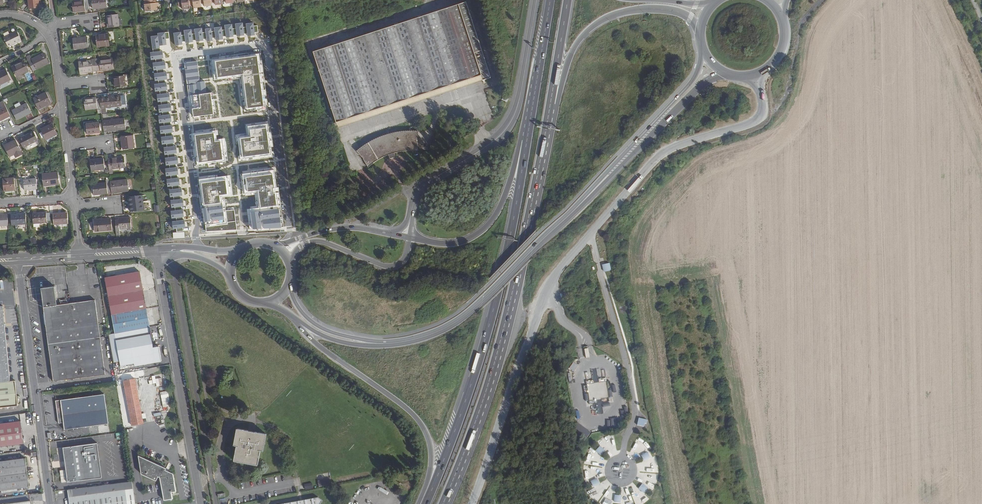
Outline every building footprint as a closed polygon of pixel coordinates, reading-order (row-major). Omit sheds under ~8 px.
[(30,8),(39,7),(39,0),(29,0),(30,8)] [(85,11),(85,10),(89,10),(88,3),(85,3),(84,0),(72,2),(73,12),(85,11)] [(106,0),(92,0),(93,9),(107,7),(106,0)] [(146,0),(146,4),(144,4),(145,11),(157,10),(157,6),(158,6),(158,3),(156,3),(156,0),(149,0),(146,0)] [(189,0),(178,0),(178,6),(182,6),(182,9),(190,8),(190,5),(189,0)] [(313,52),(336,122),(337,122),(481,75),(483,80),(491,78),(466,2),(313,52)] [(118,20),(118,14),(107,16),(108,28),(122,26),(121,20),(118,20)] [(167,24),(141,27),(142,34),(173,31),(172,21),(167,22),(167,24)] [(254,22),(246,23),(246,27),(247,33),(247,36),(255,35),(255,32),(258,32),(257,25),(254,26),(254,22)] [(243,23),(235,24),(237,37),(244,36),(244,34),(247,33),(246,27),(243,27),(243,23)] [(232,24),(225,25),(226,38),(234,37),(234,35),(236,35),(236,28),(233,29),(232,24)] [(222,27),(214,27),(216,40),(224,39),(223,36),(226,36),(225,30),(223,30),(222,27)] [(202,28),(195,29),(196,42),(204,41),(203,39),(207,38),(206,32),(203,33),(202,28)] [(211,28),(205,29),(207,42),(213,41),(212,38),(215,38),(214,31),(212,31),(211,28)] [(192,29),(184,30),(184,35),(185,41),(185,43),(193,42),(192,40),(196,39),(195,34),(192,34),(192,29)] [(22,40),(17,31),(4,38),(9,47),(22,40)] [(169,32),(158,33),(159,46),(167,45),(166,39),(169,39),(169,32)] [(182,35),(181,32),(173,32),(175,45),(183,45),(182,41),(185,41),(184,35),(182,35)] [(110,45),(109,34),(96,36),(97,47),(110,45)] [(158,35),(151,36),(153,52),(160,51),(159,46),(158,35)] [(74,49),(89,48),(87,37),(73,39),(74,49)] [(153,52),(151,52),(152,60),(156,59),(157,62),(162,61),(162,58),(163,58),(162,51),(160,51),(153,52)] [(49,63),(44,53),(32,59),(28,62),(33,71),(37,70),(37,69),(49,63)] [(212,60),(215,80),(242,77),(247,112),(267,109),(259,54),(212,60)] [(99,58),(95,59),(97,71),(100,71),(114,69),(113,58),(99,60),(99,58)] [(94,71),(94,72),(97,71),(95,59),(91,59),(92,61),(79,62),(80,73),(94,71)] [(157,62),(152,62),(153,70),(157,70),(157,73),(164,72),(164,69),(166,69),(165,61),(162,61),(157,62)] [(28,71),(24,62),(13,67),(17,77),(28,71)] [(197,62),(185,63),(187,84),(197,83),(197,84),(187,86),(189,96),(190,107),(192,106),(193,109),(194,117),(214,115),(211,93),(206,94),(205,81),(200,82),(197,62)] [(11,80),(6,69),(0,72),(0,85),(11,80)] [(157,73),(155,73),(156,80),(159,80),(159,83),(165,82),(165,80),(167,79),(166,72),(164,72),(157,73)] [(483,80),(481,75),(337,122),(338,127),(483,80)] [(126,86),(125,76),(115,77),(116,87),(126,86)] [(159,83),(154,84),(155,92),(159,92),(159,95),(167,94),(167,91),(168,90),(167,82),(165,82),(159,83)] [(51,103),(46,92),(33,98),(39,109),(51,103)] [(159,95),(157,95),(158,102),(161,101),(162,105),(168,104),(168,101),(170,101),(169,93),(167,94),(159,95)] [(100,97),(100,98),(101,106),(101,108),(106,108),(112,107),(112,108),(122,106),(120,95),(100,97)] [(96,98),(84,99),(85,104),(85,108),(86,110),(97,108),(98,113),(102,113),(101,108),(101,106),(100,98),(96,99),(96,98)] [(32,113),(27,103),(12,110),(17,120),(32,113)] [(11,116),(5,104),(1,105),(3,108),(0,110),(0,121),(11,116)] [(162,105),(158,105),(159,113),(163,113),(163,115),(169,114),(169,111),(171,111),(171,104),(168,104),(162,105)] [(163,115),(158,116),(159,123),(164,123),(164,126),(170,125),(170,122),(172,122),(171,114),(169,114),(163,115)] [(106,120),(103,121),(104,132),(108,132),(108,131),(126,129),(124,119),(107,121),(106,120)] [(100,132),(99,123),(87,124),(88,134),(100,132)] [(52,124),(41,130),(43,133),(45,138),(46,139),(57,134),(52,124)] [(273,157),(273,155),(271,147),(274,147),(272,132),(270,132),(269,124),(248,127),(250,136),(238,137),(241,160),(241,161),(273,157)] [(164,126),(160,126),(161,134),(165,134),(166,136),(171,135),(171,132),(172,132),(172,125),(170,125),(164,126)] [(33,131),(19,138),(24,148),(38,140),(33,131)] [(216,131),(193,134),(197,165),(226,161),(223,139),(217,140),(216,131)] [(375,162),(389,155),(390,154),(394,153),(402,151),(418,150),(417,142),(417,141),(418,131),(406,131),(387,135),(378,138),(357,151),(359,153),(362,157),(368,167),(375,162)] [(124,149),(134,148),(133,135),(122,137),(124,149)] [(166,136),(161,137),(162,145),(166,144),(166,147),(174,146),(173,143),(174,143),(173,135),(171,135),(166,136)] [(21,151),(16,140),(4,146),(10,157),(14,154),(16,157),(23,153),(21,151)] [(166,147),(164,147),(165,154),(169,154),(169,157),(174,156),(174,153),(177,153),(176,146),(174,146),(166,147)] [(169,157),(165,158),(166,166),(169,165),(170,168),(176,167),(176,164),(178,164),(177,156),(174,156),(169,157)] [(124,157),(108,159),(109,169),(110,175),(113,175),(112,169),(126,167),(124,157)] [(105,169),(104,159),(90,160),(91,171),(105,169)] [(170,168),(166,169),(167,176),(171,175),(171,179),(177,178),(177,175),(178,174),(178,167),(176,167),(170,168)] [(250,230),(281,226),(283,225),(279,187),(277,187),(274,170),(243,174),(245,194),(255,193),(257,208),(247,210),(250,230)] [(60,184),(58,172),(42,174),(44,186),(60,184)] [(228,176),(199,180),(206,234),(236,230),(234,210),(226,211),(225,197),(230,196),(233,196),(230,176),(228,176)] [(16,190),(14,178),(3,179),(4,191),(16,190)] [(171,179),(167,179),(168,187),(172,186),(173,189),(179,189),(179,185),(180,185),(179,178),(177,178),(171,179)] [(37,189),(36,179),(24,180),(25,190),(37,189)] [(108,193),(108,192),(111,192),(110,182),(110,179),(105,180),(106,183),(93,184),(94,195),(108,193)] [(110,182),(111,192),(112,193),(129,191),(127,180),(110,182)] [(173,189),(169,190),(170,197),(174,196),(174,200),(180,199),(180,196),(182,195),(181,188),(179,189),(173,189)] [(144,209),(142,195),(129,197),(131,211),(144,209)] [(174,200),(170,200),(171,208),(175,207),(175,210),(181,210),(181,206),(184,206),(183,199),(180,199),(174,200)] [(157,202),(161,223),(170,222),(166,200),(157,202)] [(175,210),(171,211),(172,219),(176,218),(177,221),(183,220),(183,217),(184,217),(183,209),(181,210),(175,210)] [(47,222),(46,212),(32,213),(33,223),(47,222)] [(26,224),(26,213),(11,215),(12,225),(26,224)] [(68,223),(67,213),(53,214),(54,224),(68,223)] [(8,225),(8,214),(0,215),(0,226),(8,225)] [(119,219),(115,220),(116,232),(120,231),(120,229),(131,228),(130,217),(119,218),(119,219)] [(112,230),(111,218),(94,220),(95,231),(112,230)] [(177,221),(172,222),(172,229),(176,229),(177,232),(183,231),(183,228),(185,228),(184,220),(183,220),(177,221)] [(610,263),(602,265),(605,278),(613,276),(610,263)] [(105,279),(109,297),(144,291),(140,272),(105,279)] [(106,374),(95,300),(58,305),(55,286),(42,287),(45,307),(44,307),(54,381),(106,374)] [(144,291),(109,297),(112,315),(147,309),(144,291)] [(0,306),(0,407),(18,405),(16,380),(11,380),(4,306),(0,306)] [(147,309),(112,315),(116,333),(150,327),(147,309)] [(150,327),(116,333),(121,365),(128,364),(135,363),(141,362),(141,365),(151,363),(150,360),(156,359),(156,362),(162,361),(159,347),(154,348),(150,327)] [(573,362),(569,369),(574,372),(578,366),(573,362)] [(135,379),(124,381),(132,426),(143,423),(135,379)] [(161,400),(168,399),(167,392),(160,393),(161,400)] [(109,425),(105,395),(56,401),(59,423),(63,423),(64,430),(89,427),(109,425)] [(21,422),(0,424),(0,447),(23,444),(21,422)] [(572,430),(585,440),(591,433),(578,423),(572,430)] [(265,434),(236,429),(233,446),(235,446),(233,460),(257,465),(260,451),(262,451),(265,434)] [(102,479),(97,444),(63,448),(68,483),(102,479)] [(605,451),(600,446),(596,451),(601,456),(605,451)] [(647,452),(641,455),(644,462),(651,458),(647,452)] [(177,493),(174,475),(166,471),(167,470),(138,456),(141,474),(157,482),(159,477),(162,479),(165,501),(172,500),(171,493),(177,493)] [(26,458),(0,461),(0,491),(29,488),(26,458)] [(590,481),(593,488),(600,485),(597,478),(590,481)] [(319,488),(330,485),(329,479),(318,482),(319,488)] [(68,490),(70,503),(135,503),(132,482),(68,490)] [(643,484),(638,489),(644,494),(648,488),(643,484)]
